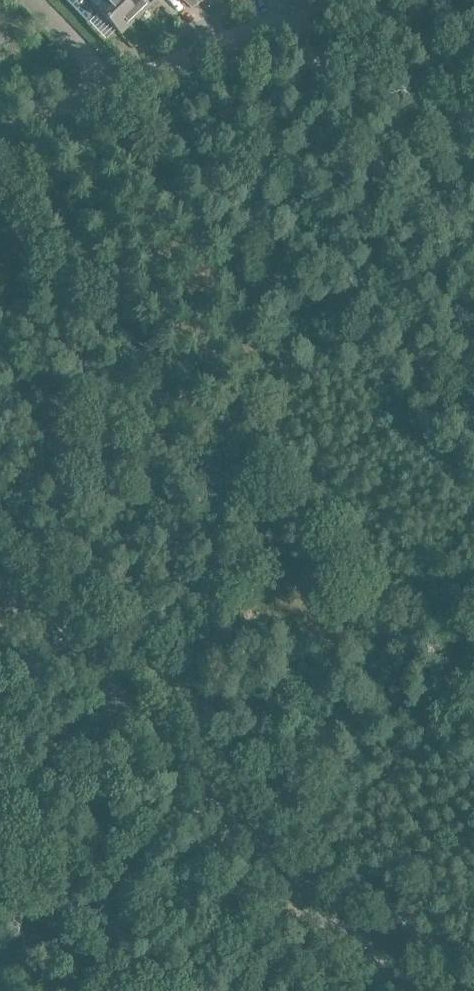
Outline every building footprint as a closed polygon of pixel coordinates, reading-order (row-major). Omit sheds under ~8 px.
[(87,22),(88,21),(99,11),(115,28),(120,33),(138,16),(123,0),(90,0),(89,1),(88,0),(66,0),(87,22)] [(138,16),(155,0),(123,0),(138,16)]
